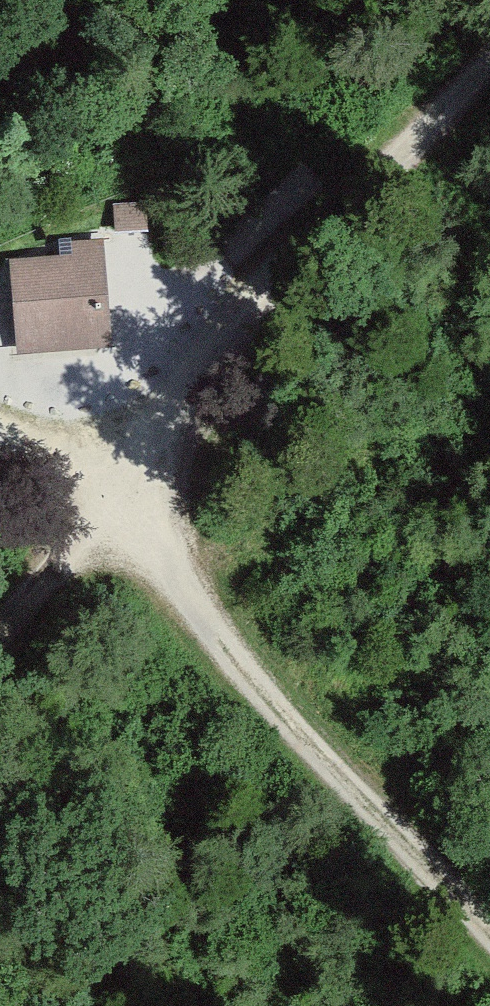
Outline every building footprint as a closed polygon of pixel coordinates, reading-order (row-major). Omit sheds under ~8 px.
[(148,200),(113,202),(114,231),(149,230),(148,200)] [(74,251),(10,256),(18,353),(113,345),(104,237),(73,239),(74,251)]
